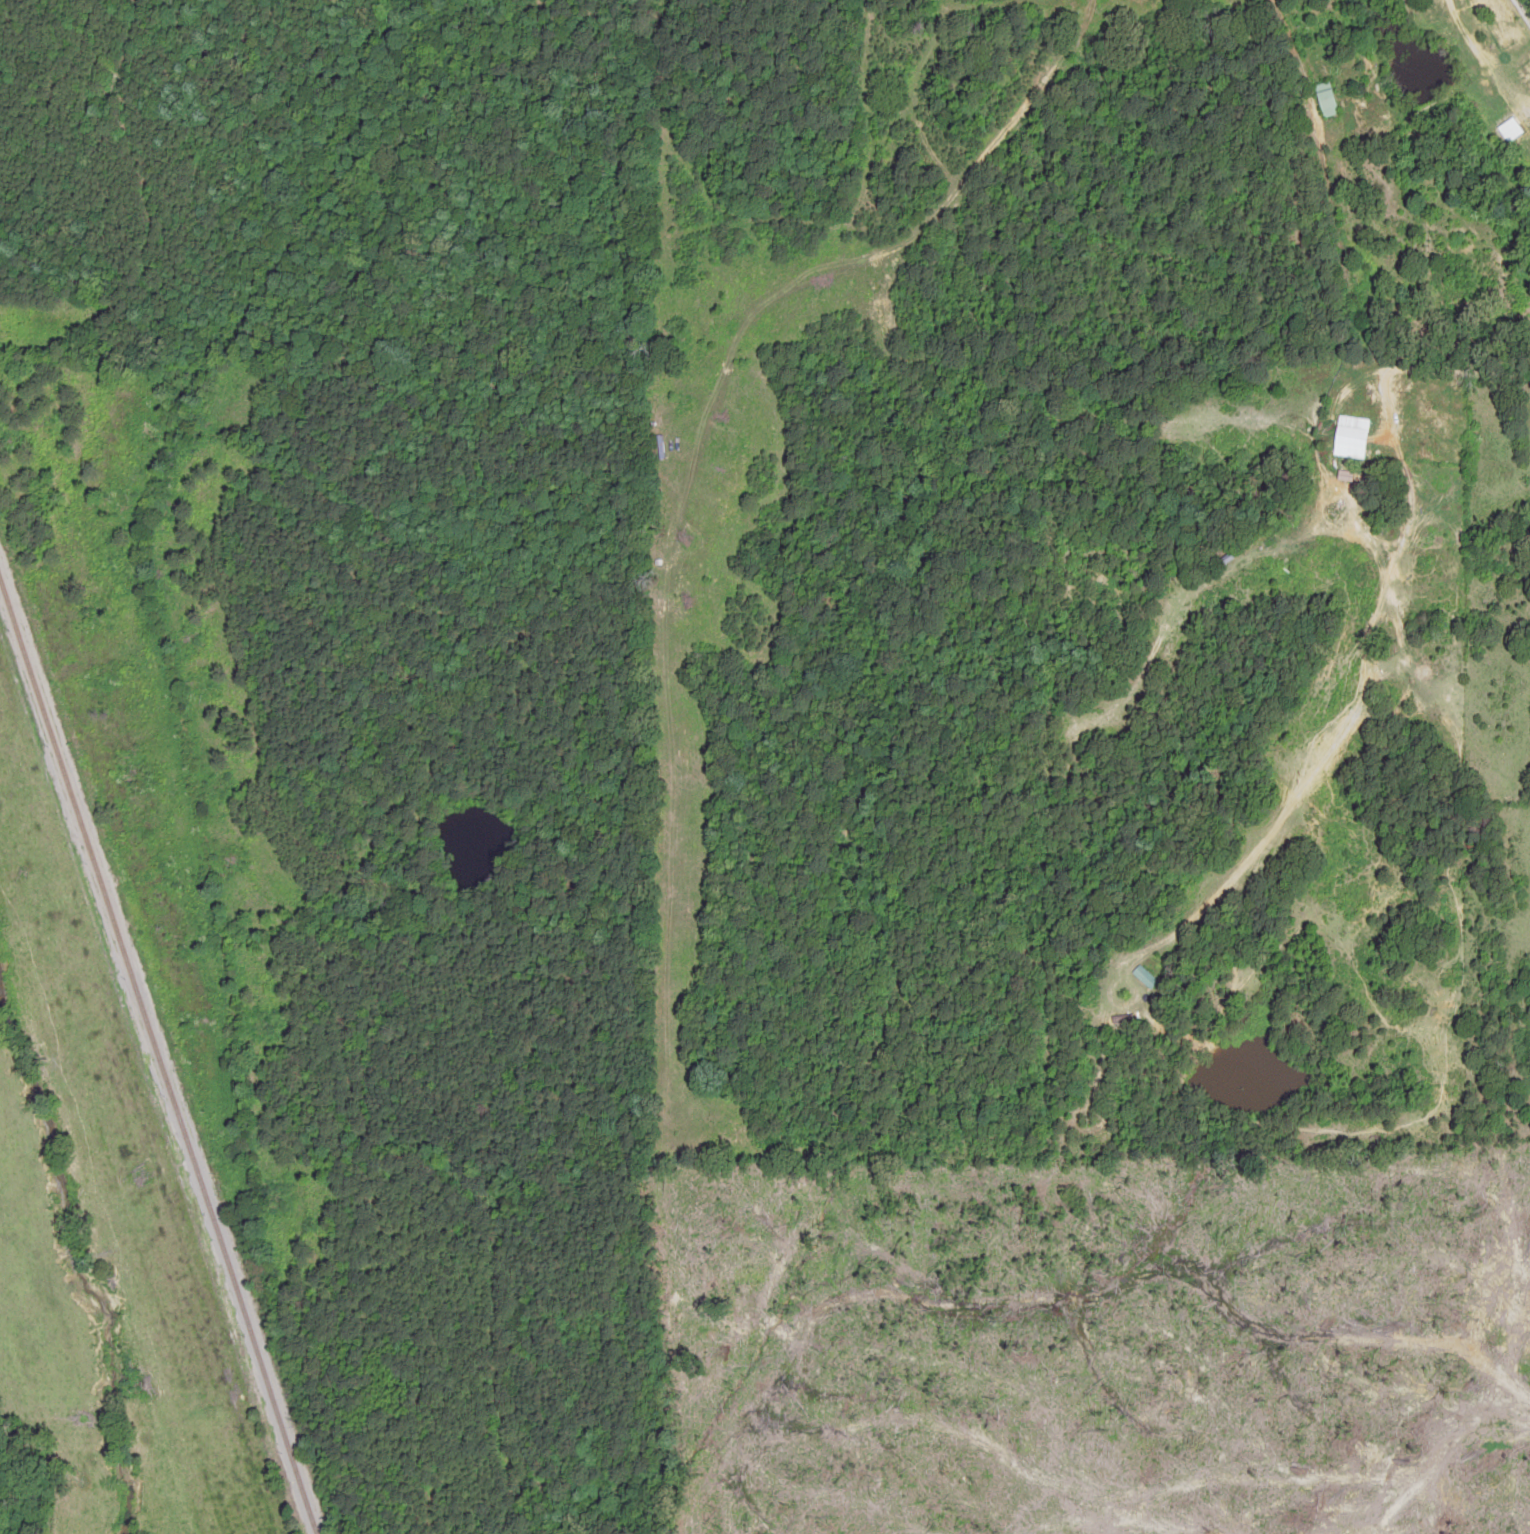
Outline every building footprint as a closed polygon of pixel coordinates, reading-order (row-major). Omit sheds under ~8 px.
[(1323,118),(1339,114),(1330,81),(1314,85),(1323,118)] [(1496,127),(1507,144),(1524,133),(1513,116),(1496,127)] [(1333,456),(1364,460),(1369,419),(1338,415),(1333,456)] [(1132,974),(1150,990),(1158,982),(1140,965),(1132,974)]
